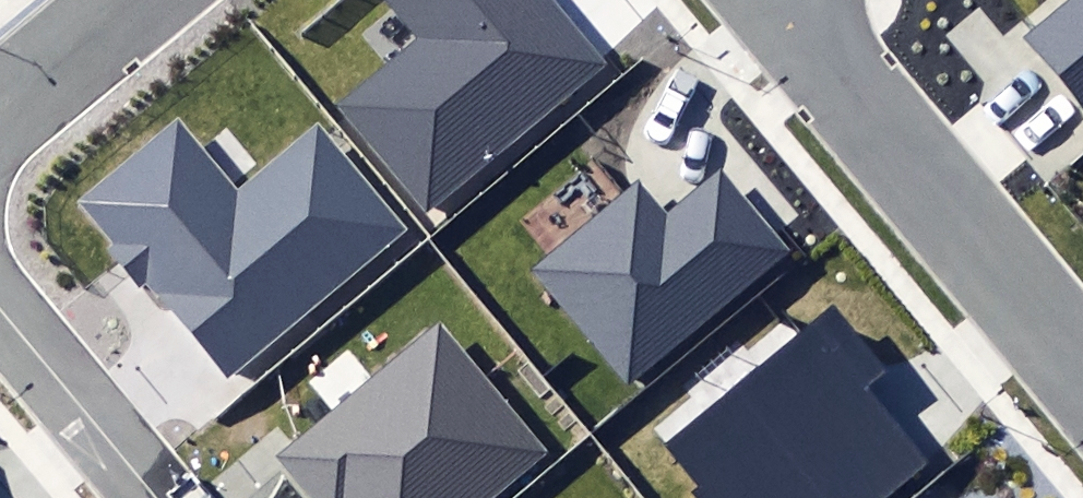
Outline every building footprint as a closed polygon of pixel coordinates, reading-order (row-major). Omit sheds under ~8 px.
[(427,215),(608,65),(553,0),(388,0),(421,39),(338,108),(427,215)] [(1082,106),(1082,0),(1075,0),(1027,39),(1082,106)] [(147,284),(228,379),(406,227),(318,124),(237,193),(178,125),(85,204),(119,244),(109,252),(139,287),(147,284)] [(641,183),(534,270),(628,384),(791,251),(723,169),(667,215),(641,183)] [(926,464),(862,385),(882,369),(833,307),(664,441),(698,484),(694,492),(698,497),(883,497),(926,464)] [(545,450),(442,326),(282,459),(314,497),(488,497),(545,450)]
